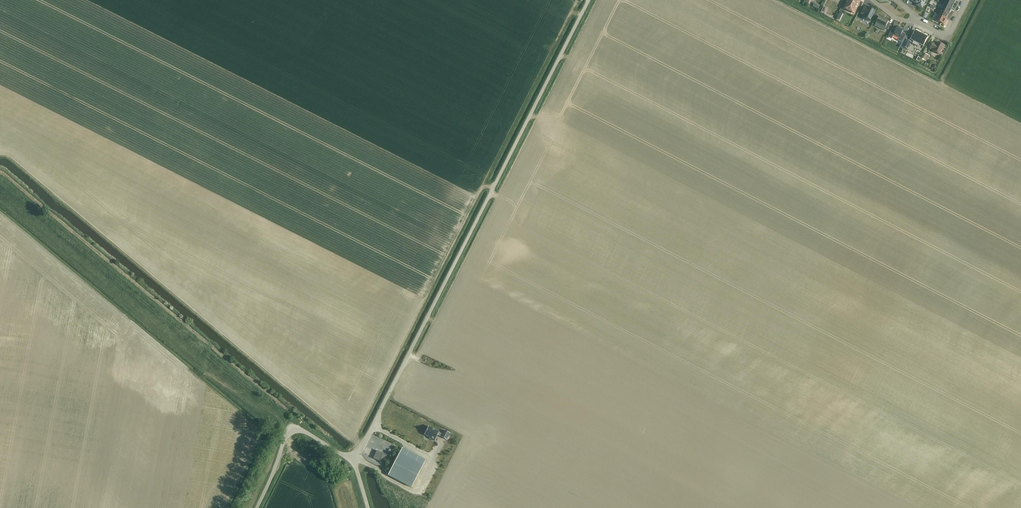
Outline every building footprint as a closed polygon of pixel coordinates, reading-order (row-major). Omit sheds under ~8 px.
[(844,7),(855,12),(854,13),(855,13),(861,0),(847,0),(843,8),(844,8),(844,7)] [(914,2),(915,1),(918,3),(917,6),(922,8),(923,5),(924,5),(926,5),(926,4),(926,3),(925,2),(926,0),(911,0),(914,2)] [(952,9),(954,4),(947,0),(946,0),(943,4),(952,9)] [(943,4),(941,10),(949,14),(952,9),(943,4)] [(870,7),(868,9),(864,7),(861,14),(865,16),(864,18),(870,21),(875,9),(870,7)] [(941,10),(938,15),(946,19),(949,14),(941,10)] [(944,24),(946,19),(938,15),(936,20),(944,24)] [(891,24),(888,23),(889,21),(879,16),(876,24),(879,25),(878,28),(881,29),(882,27),(888,30),(891,24)] [(904,29),(894,24),(888,37),(892,39),(894,35),(899,38),(898,41),(902,43),(909,29),(905,27),(904,29)] [(918,47),(919,44),(923,46),(928,37),(915,30),(911,39),(913,41),(912,44),(918,47)] [(908,49),(911,42),(907,40),(903,47),(908,49)] [(933,51),(940,55),(945,46),(938,42),(937,45),(933,43),(930,49),(934,50),(933,51)] [(430,438),(430,439),(435,441),(438,435),(441,437),(446,440),(450,433),(445,430),(443,434),(439,433),(439,432),(429,426),(424,435),(430,438)] [(411,487),(425,460),(403,448),(389,476),(411,487)] [(382,463),(386,455),(377,451),(373,459),(382,463)]
